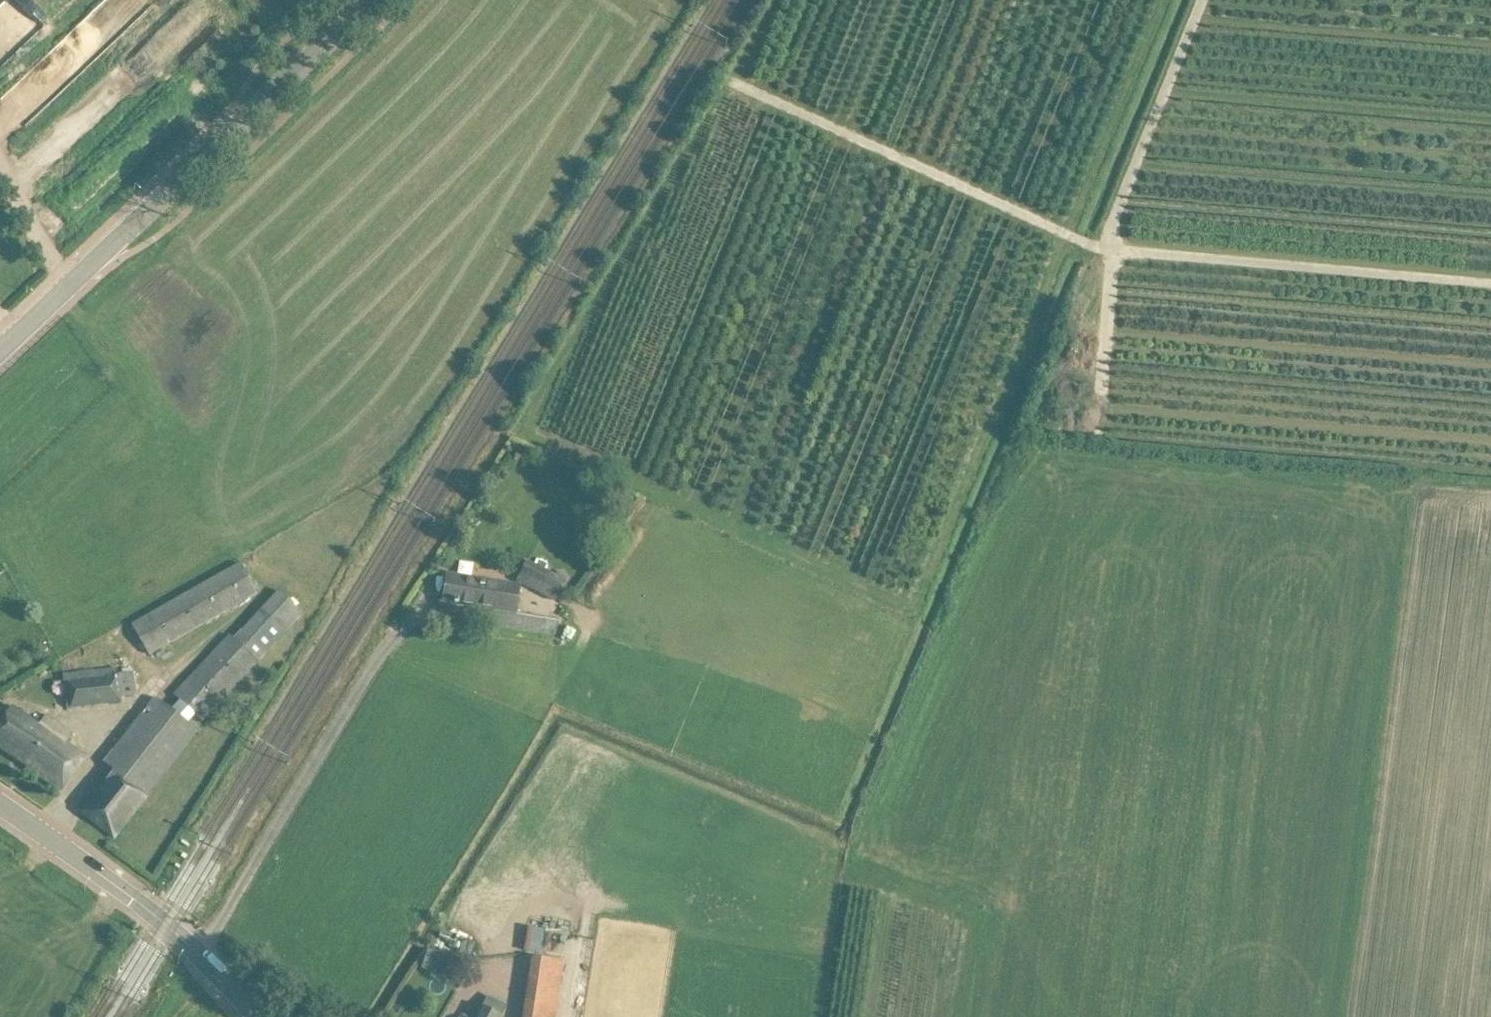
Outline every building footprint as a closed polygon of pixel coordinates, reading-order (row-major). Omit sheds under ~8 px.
[(539,595),(553,569),(530,557),(516,583),(539,595)] [(150,658),(259,597),(240,564),(132,625),(150,658)] [(553,619),(542,617),(516,613),(520,586),(447,574),(443,603),(494,611),(492,628),(550,637),(553,619)] [(174,695),(202,722),(301,615),(278,593),(232,641),(228,637),(174,695)] [(65,672),(69,705),(121,698),(120,693),(136,691),(134,671),(118,672),(117,665),(65,672)] [(155,698),(104,763),(115,771),(82,813),(114,838),(198,731),(155,698)] [(28,766),(27,768),(61,790),(84,756),(67,745),(74,733),(47,715),(39,727),(11,708),(2,721),(0,720),(0,747),(28,766)] [(506,1007),(488,997),(477,1016),(501,1016),(506,1007)]
